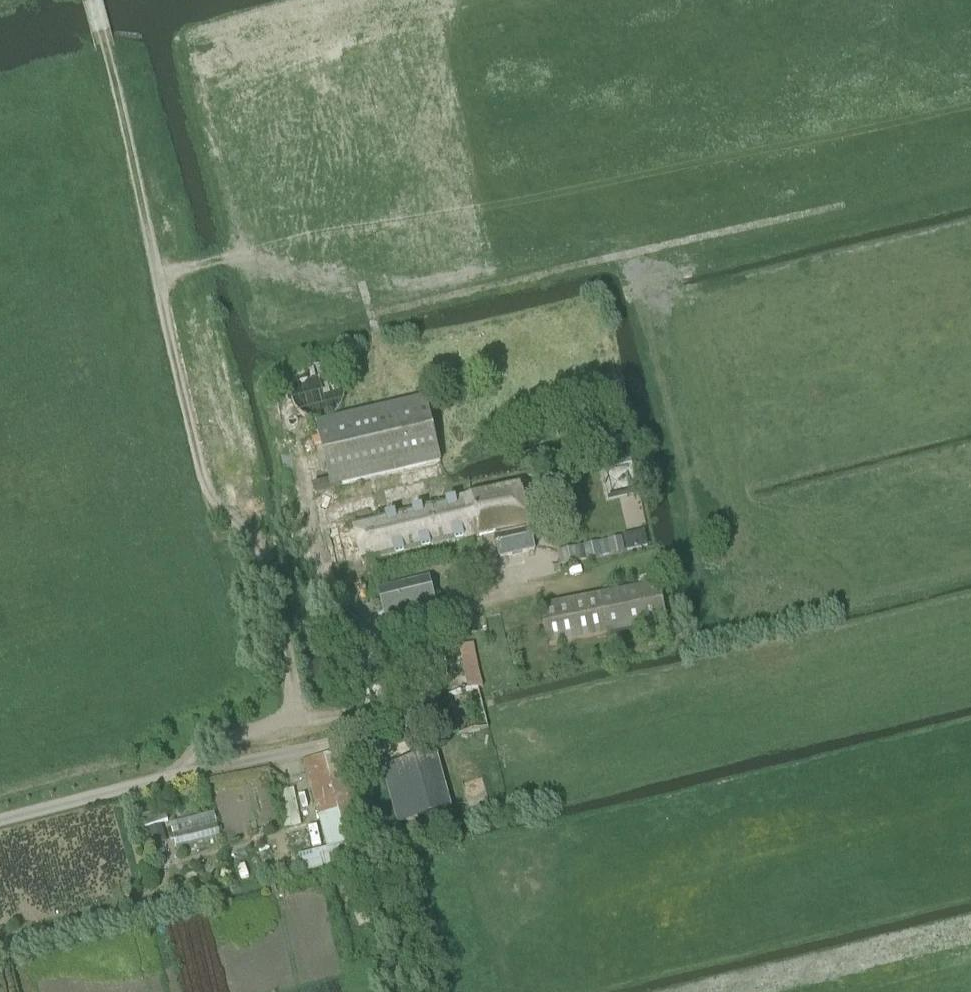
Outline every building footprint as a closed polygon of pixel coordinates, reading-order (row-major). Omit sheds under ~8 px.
[(424,398),(316,423),(331,488),(439,462),(424,398)] [(533,551),(518,487),(471,497),(480,536),(492,534),(498,559),(533,551)] [(471,497),(376,518),(352,524),(361,563),(468,538),(480,536),(471,497)] [(622,539),(608,542),(611,555),(625,552),(622,539)] [(599,544),(585,548),(588,561),(602,557),(599,544)] [(575,550),(561,553),(564,566),(578,563),(575,550)] [(428,577),(377,589),(383,615),(434,603),(428,577)] [(540,607),(548,647),(666,624),(658,584),(540,607)] [(458,735),(487,728),(477,688),(482,686),(478,671),(476,671),(469,644),(458,646),(464,673),(467,672),(471,689),(448,694),(458,735)] [(325,849),(299,856),(303,873),(363,857),(335,751),(301,759),(325,849)] [(429,753),(381,767),(397,824),(445,811),(429,753)] [(277,791),(286,828),(302,824),(293,787),(277,791)] [(163,808),(140,815),(144,827),(167,820),(163,808)] [(212,812),(170,823),(175,846),(218,835),(212,812)] [(160,824),(147,828),(151,845),(165,841),(160,824)]
